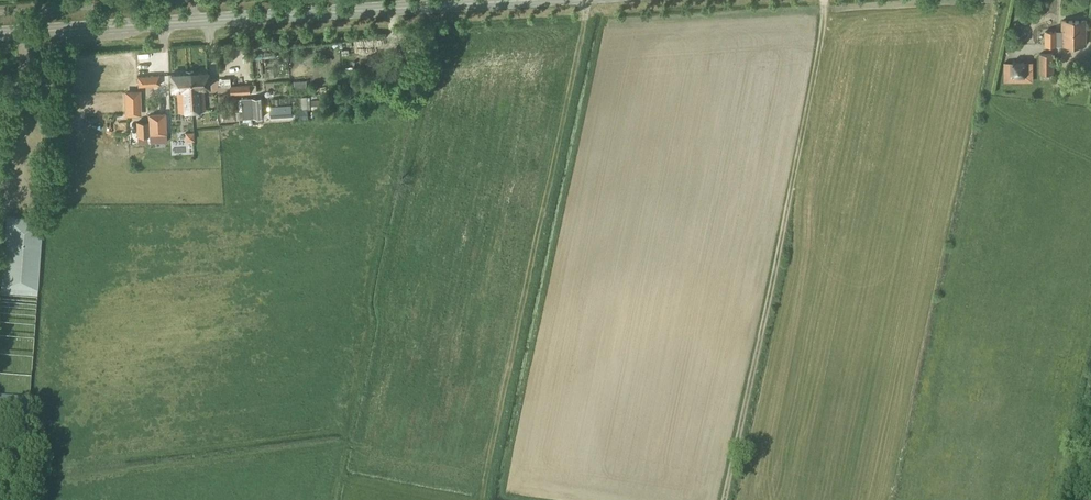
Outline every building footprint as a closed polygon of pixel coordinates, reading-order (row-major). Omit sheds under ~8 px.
[(1062,21),(1062,33),(1057,33),(1057,32),(1046,32),(1046,45),(1057,45),(1057,39),(1062,39),(1062,45),(1085,45),(1085,21),(1062,21)] [(1039,54),(1039,74),(1054,74),(1053,54),(1039,54)] [(145,61),(146,74),(170,73),(169,56),(157,56),(158,60),(145,61)] [(1011,64),(1011,83),(1030,83),(1030,64),(1011,64)] [(273,69),(265,70),(266,79),(274,78),(273,69)] [(191,111),(189,70),(185,71),(186,74),(170,75),(171,89),(177,89),(178,112),(191,111)] [(189,70),(191,111),(205,110),(204,88),(209,87),(208,72),(192,73),(192,70),(189,70)] [(137,75),(137,86),(159,86),(159,74),(137,75)] [(230,85),(231,95),(251,93),(250,84),(230,85)] [(166,105),(165,90),(145,90),(145,106),(166,105)] [(127,93),(127,116),(140,115),(140,93),(127,93)] [(251,98),(252,118),(263,117),(261,97),(251,98)] [(252,118),(251,98),(242,99),(243,119),(252,118)] [(293,99),(293,109),(308,109),(307,98),(293,99)] [(270,106),(270,117),(292,116),(291,105),(270,106)] [(337,108),(334,113),(339,116),(342,112),(337,108)] [(296,111),(296,119),(308,119),(308,110),(296,111)] [(152,114),(152,133),(166,133),(165,114),(152,114)] [(257,124),(247,124),(247,132),(257,132),(257,124)] [(1,293),(37,295),(42,219),(6,216),(1,293)] [(13,446),(25,447),(27,431),(15,429),(13,446)]
